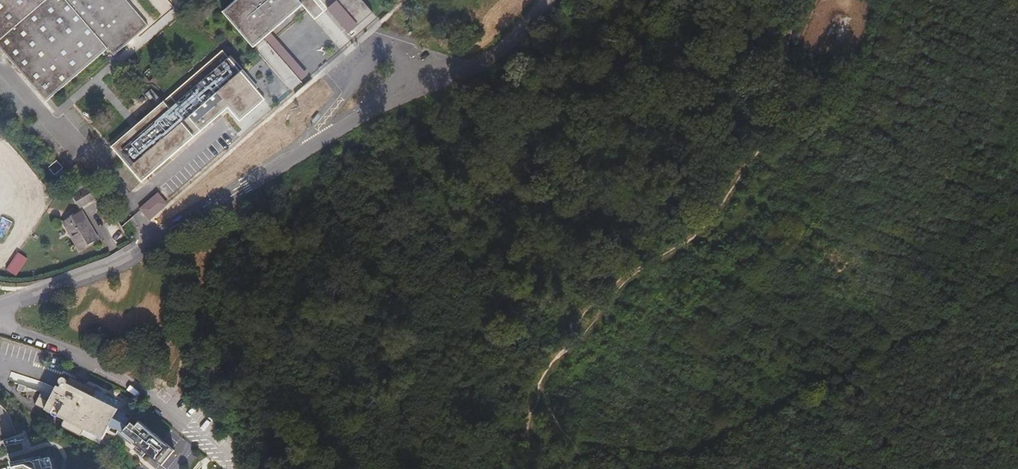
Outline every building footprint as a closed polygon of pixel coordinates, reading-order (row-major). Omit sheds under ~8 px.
[(46,103),(51,99),(104,53),(111,47),(117,54),(151,26),(128,0),(0,0),(0,48),(46,103)] [(219,14),(249,49),(299,6),(294,0),(236,0),(219,14)] [(162,101),(107,149),(138,185),(224,112),(235,124),(263,100),(242,76),(221,51),(162,101)] [(141,96),(151,109),(160,102),(151,89),(141,96)] [(55,161),(46,168),(53,176),(61,169),(55,161)] [(148,222),(167,205),(156,193),(137,210),(148,222)] [(94,194),(76,204),(83,215),(100,204),(94,194)] [(11,221),(2,218),(0,223),(0,226),(9,228),(11,221)] [(84,220),(64,232),(81,260),(101,248),(84,220)] [(4,269),(15,276),(27,258),(16,251),(4,269)] [(9,383),(45,390),(47,381),(11,374),(9,383)] [(127,426),(125,426),(129,416),(117,410),(117,409),(116,409),(120,403),(95,390),(69,376),(67,380),(63,378),(62,377),(60,378),(59,379),(59,380),(58,382),(59,384),(60,384),(59,387),(56,385),(51,396),(41,391),(34,404),(63,419),(60,426),(79,436),(82,429),(102,439),(108,427),(122,433),(161,466),(174,451),(138,421),(134,426),(130,423),(127,426)] [(24,441),(22,433),(3,439),(5,447),(24,441)] [(49,457),(45,457),(36,460),(35,458),(26,460),(26,459),(16,461),(15,462),(10,464),(7,465),(7,463),(5,463),(7,468),(11,468),(21,467),(26,468),(52,468),(49,457)]
